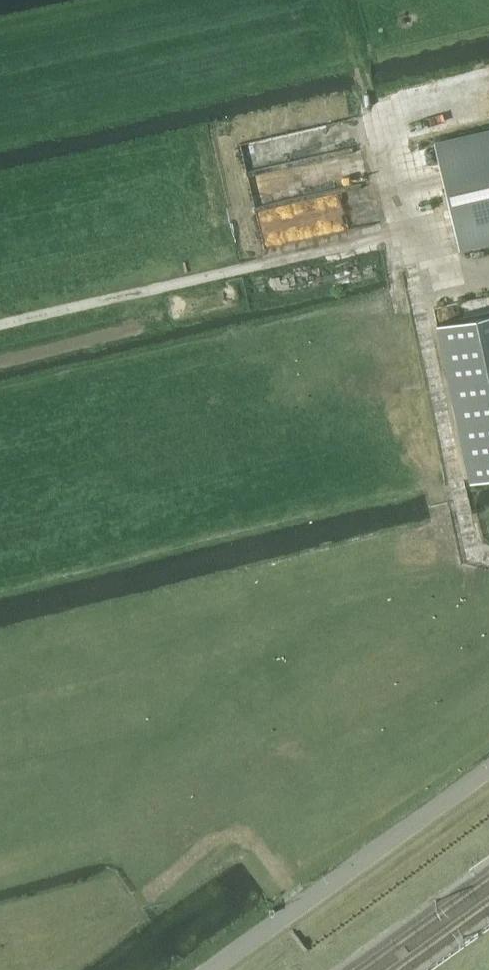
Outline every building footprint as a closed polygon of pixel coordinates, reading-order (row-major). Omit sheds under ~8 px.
[(436,145),(460,246),(488,239),(488,133),(436,145)] [(436,323),(469,480),(488,476),(488,312),(436,323)]
